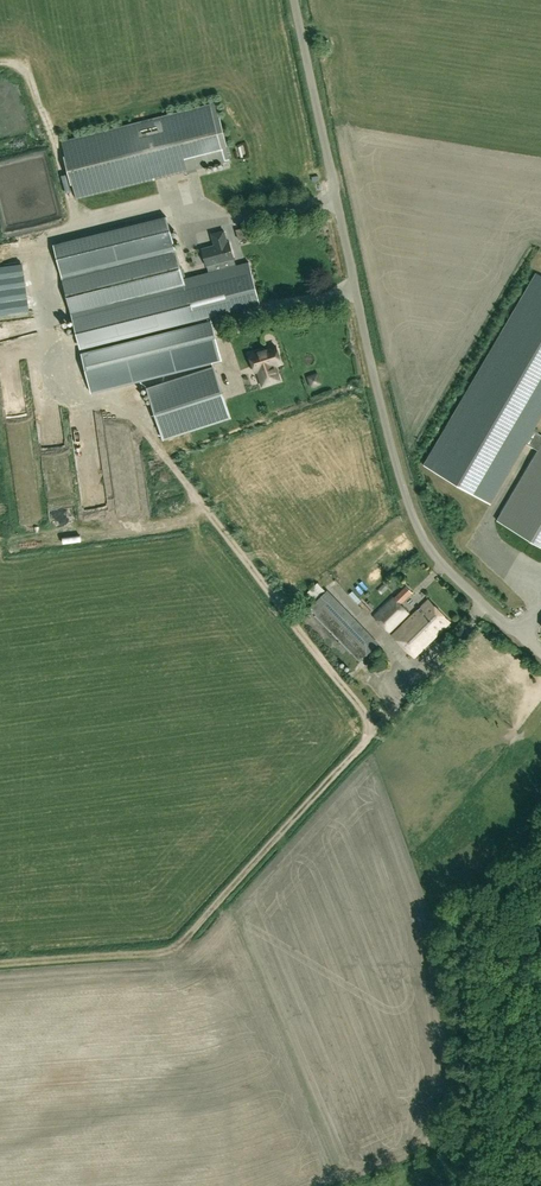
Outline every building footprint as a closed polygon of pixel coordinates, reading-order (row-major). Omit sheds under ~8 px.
[(230,160),(226,145),(227,145),(220,116),(219,116),(215,103),(62,141),(77,198),(230,160)] [(193,184),(184,186),(188,206),(198,204),(193,184)] [(249,262),(236,265),(221,269),(210,272),(184,278),(167,216),(54,244),(80,347),(259,302),(249,262)] [(219,262),(221,269),(236,265),(229,241),(227,242),(224,230),(211,234),(215,245),(202,249),(207,266),(219,262)] [(536,272),(423,465),(491,504),(526,443),(537,450),(540,443),(540,434),(539,433),(534,430),(540,418),(540,275),(536,272)] [(29,314),(36,311),(26,291),(19,294),(29,314)] [(144,380),(222,361),(214,329),(84,361),(92,393),(144,380)] [(280,363),(275,346),(249,354),(254,372),(257,371),(261,386),(278,380),(274,365),(280,363)] [(147,387),(164,439),(231,418),(214,366),(147,387)] [(24,392),(12,395),(16,411),(28,407),(24,392)] [(537,450),(498,520),(540,545),(540,443),(537,450)] [(321,592),(327,588),(322,579),(315,583),(321,592)] [(388,631),(408,613),(400,604),(412,593),(406,587),(394,598),(393,597),(374,616),(388,631)] [(301,615),(353,669),(378,644),(327,590),(301,615)] [(414,657),(450,621),(428,599),(392,635),(414,657)] [(389,659),(383,650),(373,653),(370,662),(377,670),(387,667),(389,659)] [(223,925),(229,934),(239,928),(234,919),(223,925)]
